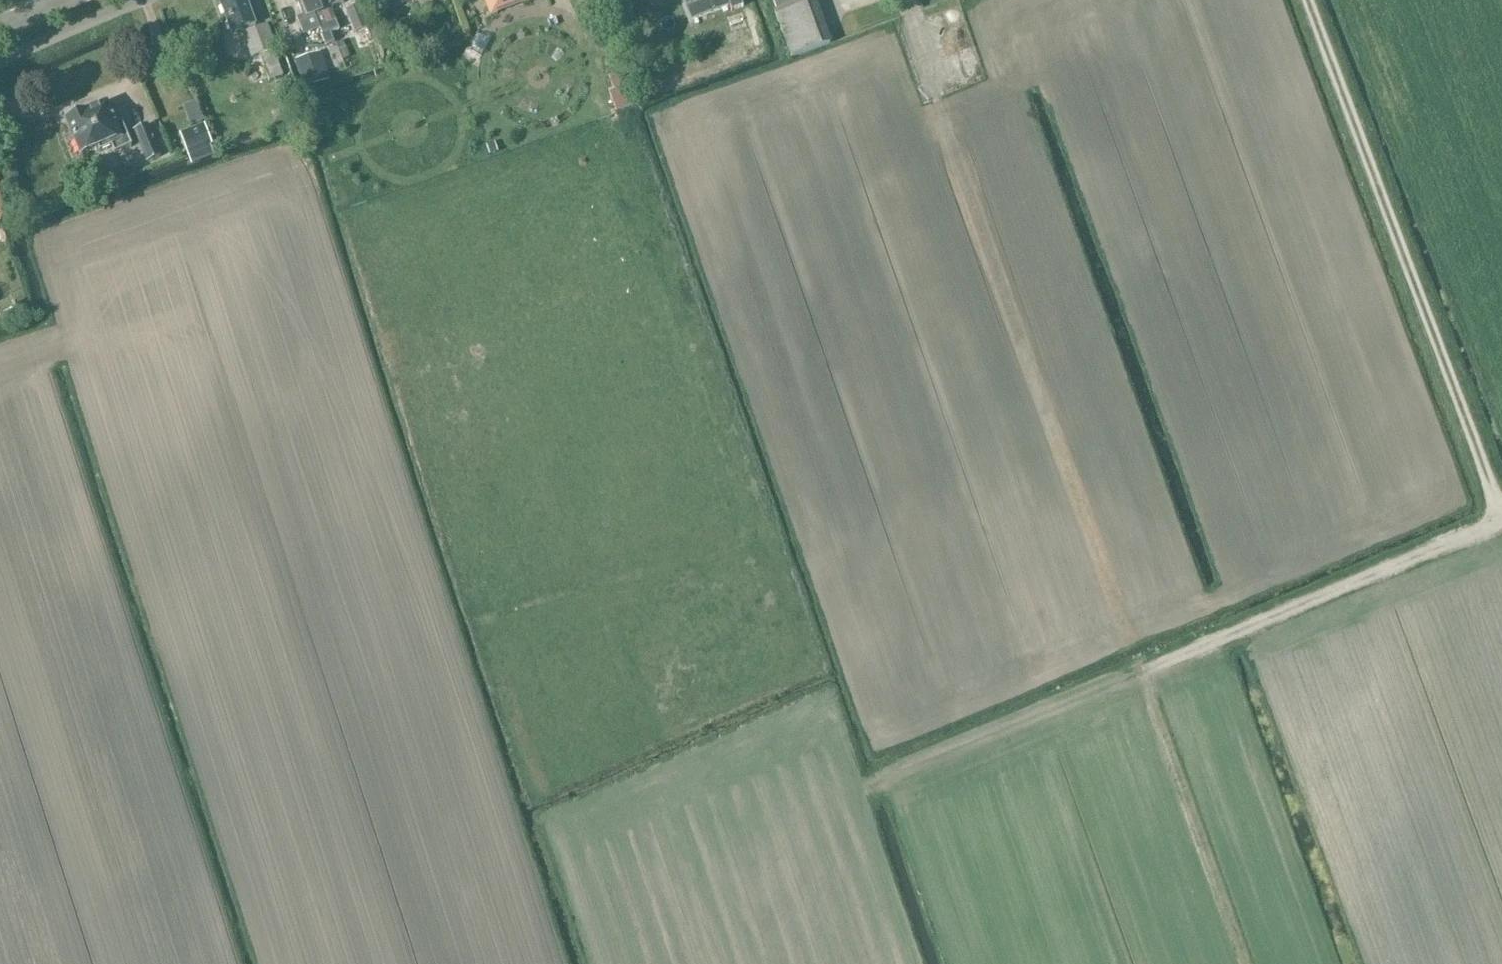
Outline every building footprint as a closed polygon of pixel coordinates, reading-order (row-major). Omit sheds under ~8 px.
[(231,34),(241,31),(252,59),(260,56),(269,83),(283,78),(274,51),(276,50),(267,26),(257,30),(245,0),(232,0),(220,4),(231,34)] [(330,34),(317,0),(296,0),(303,17),(297,19),(304,36),(320,29),(327,46),(334,43),(330,34)] [(330,34),(339,30),(331,9),(345,3),(343,0),(317,0),(330,34)] [(491,17),(532,0),(484,0),(491,17)] [(828,38),(814,0),(811,0),(798,5),(796,0),(773,0),(778,12),(774,14),(791,60),(831,45),(828,38)] [(350,13),(354,25),(364,21),(360,10),(350,13)] [(330,79),(321,52),(287,63),(296,90),(330,79)] [(616,94),(610,97),(616,111),(630,105),(617,72),(608,76),(616,94)] [(86,113),(66,121),(81,157),(98,150),(100,153),(112,148),(114,155),(132,147),(122,123),(115,126),(107,105),(86,113)] [(161,158),(147,127),(135,132),(148,163),(149,163),(161,158)]
